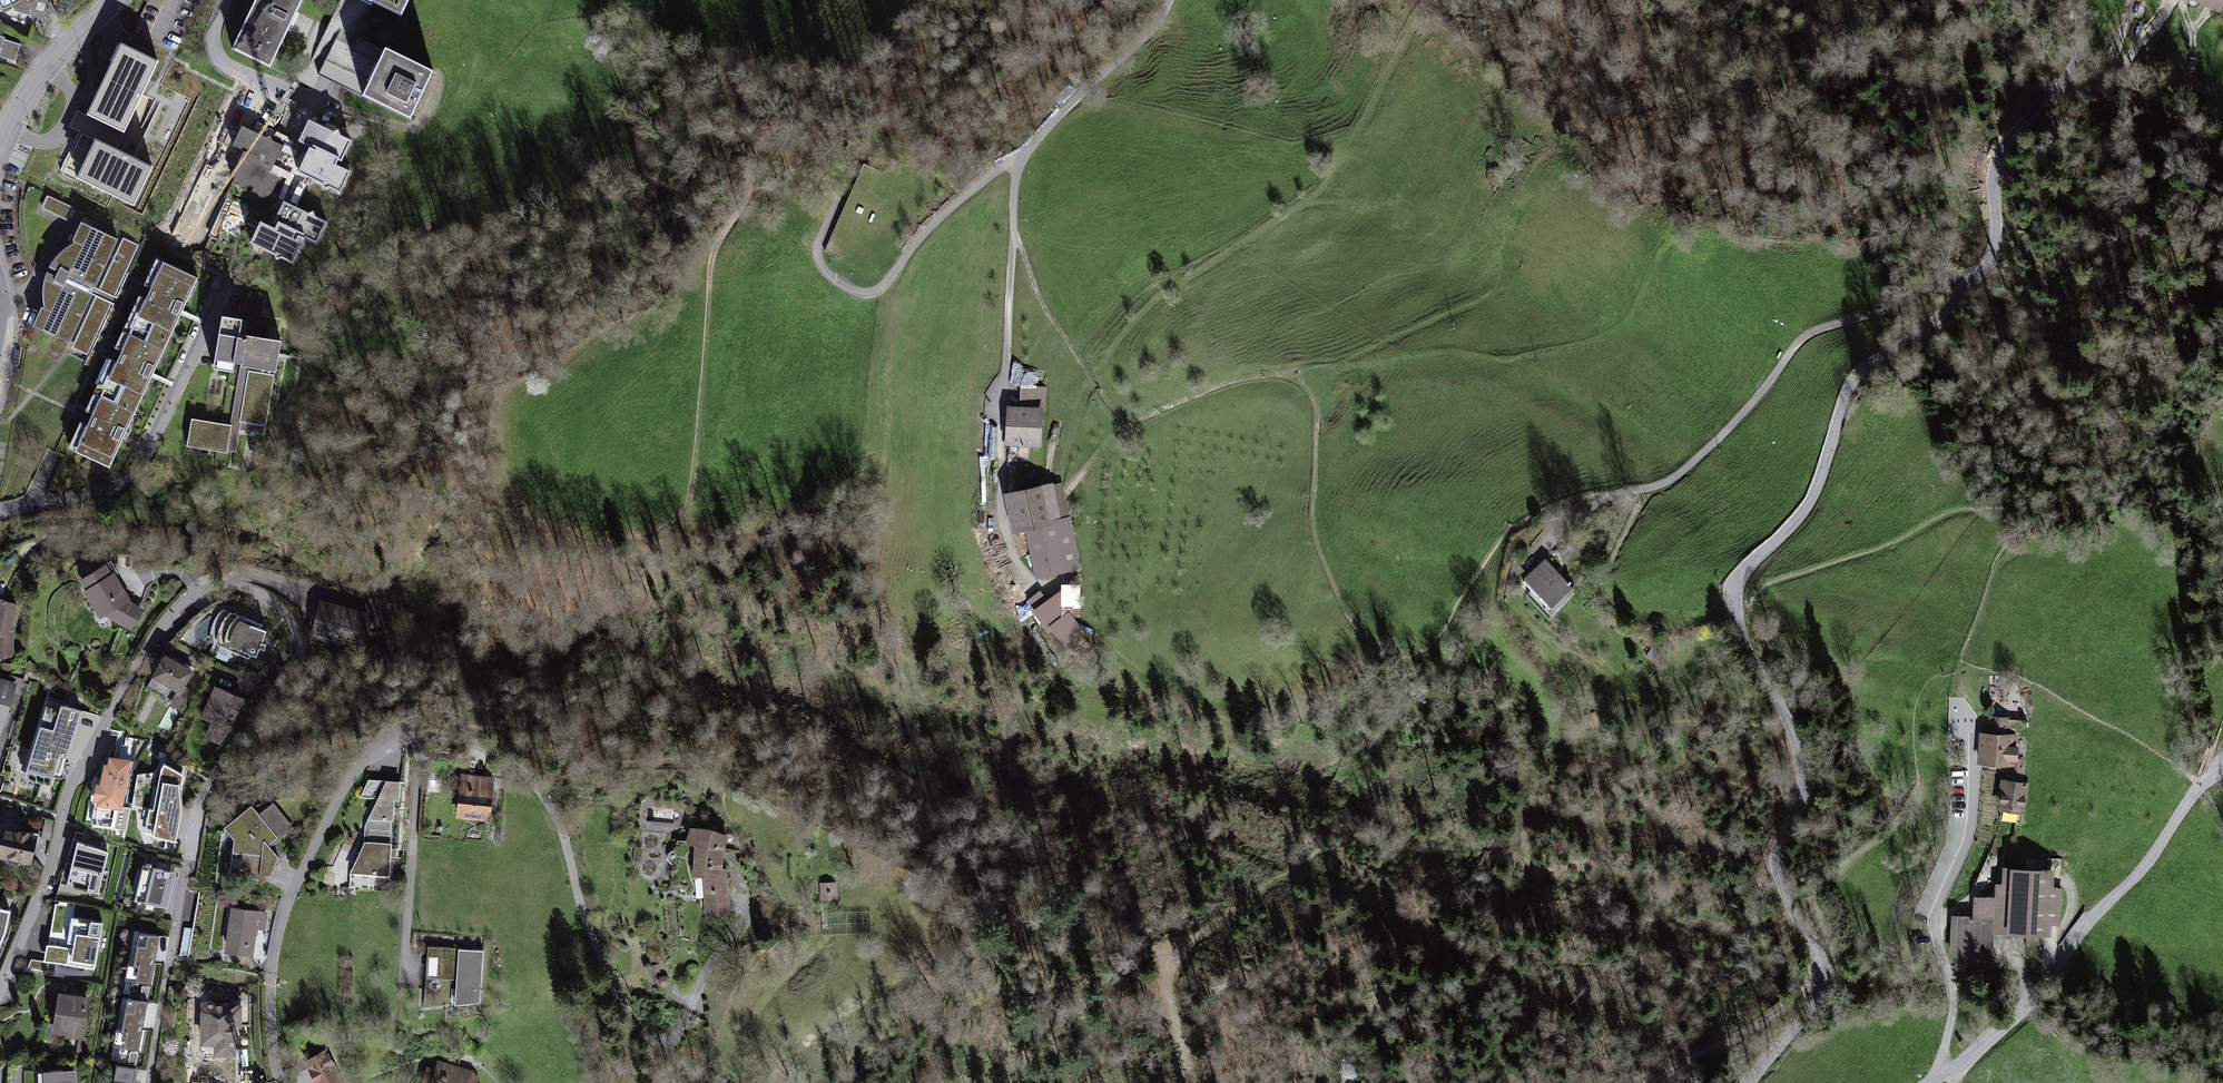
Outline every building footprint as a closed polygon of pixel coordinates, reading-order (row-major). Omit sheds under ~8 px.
[(3,12),(10,7),(14,14),(28,18),(34,16),(40,24),(56,15),(50,0),(42,0),(40,1),(39,0),(0,0),(0,6),(3,12)] [(267,69),(290,21),(300,0),(255,0),(231,52),(267,69)] [(405,22),(415,0),(359,0),(405,22)] [(0,39),(0,60),(18,65),(24,46),(0,39)] [(160,62),(122,47),(88,119),(125,138),(160,62)] [(361,103),(411,125),(433,75),(382,53),(361,103)] [(298,175),(314,182),(339,192),(345,177),(332,172),(336,163),(342,165),(350,144),(304,125),(295,147),(308,152),(298,175)] [(277,201),(287,178),(273,172),(283,147),(242,130),(234,149),(246,154),(233,183),(277,201)] [(155,167),(80,132),(60,176),(134,211),(155,167)] [(285,204),(301,213),(314,182),(298,175),(296,182),(287,178),(277,201),(285,204)] [(48,198),(43,210),(67,220),(72,208),(48,198)] [(301,213),(285,204),(280,217),(274,230),(258,223),(248,249),(296,269),(307,243),(321,249),(331,225),(301,213)] [(142,251),(81,226),(74,246),(61,253),(49,270),(46,277),(42,290),(43,307),(32,328),(93,358),(142,251)] [(198,281),(161,264),(132,328),(169,345),(183,314),(198,281)] [(248,323),(225,320),(217,372),(238,375),(239,367),(254,369),(281,373),(284,374),(289,343),(246,337),(248,323)] [(169,345),(132,328),(102,391),(139,408),(154,377),(169,345)] [(21,351),(15,350),(12,364),(19,365),(21,351)] [(281,373),(254,369),(244,435),(272,439),(281,373)] [(1021,410),(1006,409),(1005,450),(1043,451),(1044,414),(1050,415),(1050,390),(1022,389),(1021,410)] [(139,408),(102,391),(73,454),(110,471),(125,439),(139,408)] [(236,428),(192,422),(188,449),(231,456),(236,428)] [(1061,479),(1005,491),(1014,531),(1029,528),(1039,573),(1080,564),(1061,479)] [(107,567),(79,586),(100,621),(104,618),(133,632),(145,611),(130,603),(107,567)] [(1551,568),(1525,592),(1552,621),(1578,596),(1551,568)] [(1042,591),(1027,604),(1071,654),(1084,642),(1066,623),(1088,622),(1086,586),(1061,587),(1062,601),(1052,602),(1042,591)] [(0,601),(0,663),(20,661),(16,639),(24,607),(0,601)] [(380,617),(322,605),(316,638),(374,650),(380,617)] [(268,631),(227,617),(217,646),(258,660),(268,631)] [(198,673),(164,657),(153,681),(187,697),(198,673)] [(0,682),(0,747),(1,747),(18,687),(0,682)] [(245,708),(214,695),(202,723),(234,736),(245,708)] [(53,734),(38,730),(26,775),(53,783),(60,759),(70,762),(82,715),(59,709),(53,734)] [(1983,735),(1982,768),(2011,769),(2015,769),(2016,762),(2017,736),(2012,736),(2013,719),(1994,718),(1993,736),(1983,735)] [(135,763),(113,760),(111,769),(107,768),(104,787),(96,786),(93,804),(97,804),(96,809),(108,810),(107,818),(126,820),(135,763)] [(2015,769),(2011,769),(2010,775),(2008,775),(2007,781),(2026,783),(2027,762),(2016,762),(2015,769)] [(162,771),(142,779),(137,811),(149,812),(142,841),(176,846),(182,815),(174,814),(179,789),(174,789),(176,774),(162,771)] [(497,779),(461,775),(456,818),(491,822),(497,779)] [(402,783),(371,782),(363,801),(379,802),(365,830),(366,844),(351,878),(394,879),(396,803),(401,803),(402,783)] [(2029,787),(2005,784),(2002,814),(2025,817),(2029,787)] [(279,842),(249,811),(223,831),(220,880),(270,887),(279,862),(269,850),(279,842)] [(2,829),(0,837),(0,863),(31,871),(40,839),(2,829)] [(728,838),(690,831),(687,845),(695,847),(692,879),(703,880),(708,919),(734,917),(727,873),(722,873),(728,838)] [(110,855),(78,850),(75,871),(90,873),(87,891),(104,893),(110,855)] [(178,875),(147,867),(138,904),(169,912),(178,875)] [(2016,870),(2011,936),(2053,939),(2058,874),(2016,870)] [(840,886),(824,885),(823,901),(839,901),(840,886)] [(1974,922),(1961,921),(1957,973),(1991,976),(1997,901),(1975,900),(1974,922)] [(271,910),(233,904),(225,950),(251,954),(256,926),(268,928),(271,910)] [(72,908),(59,906),(55,946),(49,946),(47,963),(35,961),(29,972),(99,980),(108,925),(71,921),(72,908)] [(8,936),(10,914),(0,913),(0,951),(8,936)] [(160,932),(135,928),(112,1058),(136,1062),(160,932)] [(482,948),(428,944),(424,1006),(478,1000),(482,948)] [(90,998),(57,993),(52,1033),(85,1038),(90,998)] [(201,1043),(236,1043),(236,998),(201,998),(201,1043)] [(309,1066),(317,1082),(340,1082),(341,1082),(329,1057),(309,1066)] [(426,1071),(423,1082),(482,1082),(474,1073),(440,1063),(436,1074),(426,1071)] [(135,1069),(117,1067),(115,1082),(133,1082),(135,1069)] [(41,1076),(41,1082),(78,1082),(77,1072),(41,1076)]
